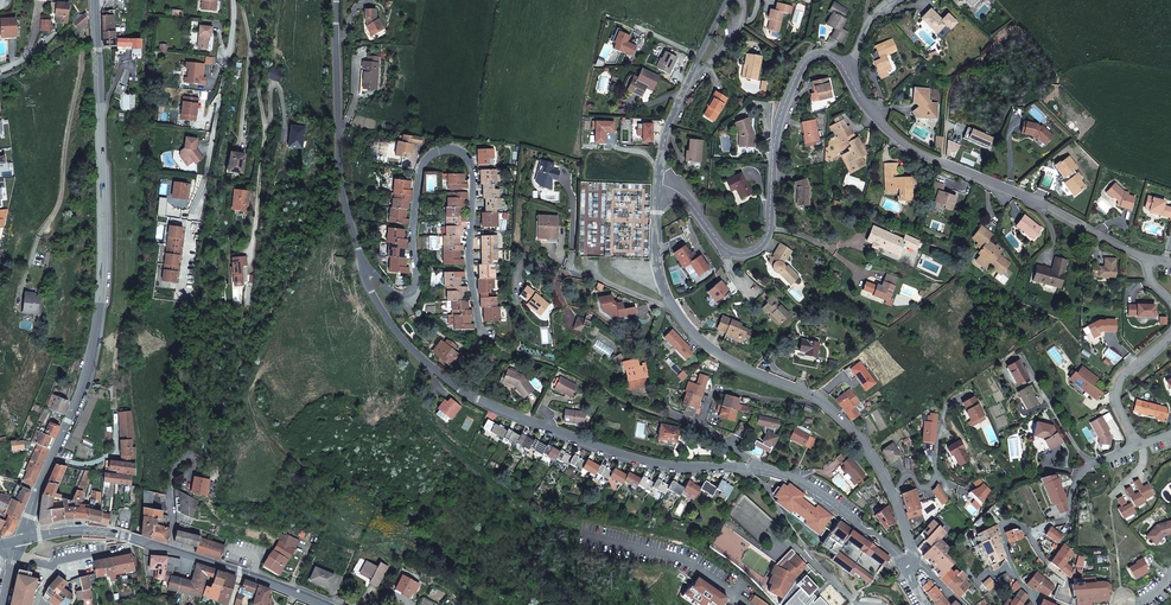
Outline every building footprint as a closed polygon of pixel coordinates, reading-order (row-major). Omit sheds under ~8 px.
[(203,10),(215,11),(217,0),(214,0),(204,0),(203,10)] [(56,16),(56,22),(66,23),(68,4),(57,2),(57,3),(51,2),(50,12),(55,12),(55,16),(56,16)] [(770,19),(768,30),(770,31),(779,32),(783,13),(791,14),(793,7),(777,3),(775,10),(770,9),(768,18),(770,19)] [(837,30),(833,38),(842,43),(848,32),(841,29),(844,22),(842,21),(843,18),(848,11),(834,3),(830,11),(833,13),(827,24),(835,29),(837,30)] [(102,11),(103,39),(115,38),(115,34),(113,10),(108,10),(109,15),(106,15),(106,10),(104,11),(102,11)] [(366,27),(369,32),(372,30),(374,34),(384,28),(378,19),(376,20),(376,19),(375,10),(365,10),(365,22),(368,22),(368,24),(369,25),(366,27)] [(942,20),(930,10),(924,16),(922,19),(932,28),(931,28),(937,34),(946,25),(942,20)] [(74,23),(77,28),(88,19),(85,14),(83,16),(81,13),(80,15),(79,13),(73,17),(74,23)] [(948,14),(942,20),(946,25),(950,29),(956,22),(948,14)] [(1,37),(4,37),(16,37),(15,19),(1,19),(1,37)] [(41,20),(41,31),(50,32),(51,21),(49,20),(41,20)] [(200,25),(197,48),(207,49),(209,37),(211,37),(212,26),(200,25)] [(623,31),(617,28),(614,35),(617,37),(614,42),(616,43),(613,49),(622,53),(623,52),(632,56),(637,47),(629,43),(628,45),(626,44),(627,42),(630,36),(622,33),(623,31)] [(103,39),(103,46),(115,45),(115,38),(103,39)] [(117,47),(125,47),(131,47),(132,39),(118,38),(117,38),(117,47)] [(131,50),(131,54),(141,53),(141,39),(132,39),(131,47),(131,50)] [(877,68),(876,69),(880,78),(887,75),(886,71),(890,69),(884,56),(896,51),(891,40),(876,47),(877,51),(870,53),(877,68)] [(662,59),(657,68),(668,74),(676,58),(665,52),(662,59)] [(747,66),(745,79),(757,81),(761,57),(746,54),(744,65),(747,66)] [(377,89),(379,57),(369,57),(368,62),(363,62),(362,68),(364,68),(363,88),(377,89)] [(185,80),(185,84),(206,86),(207,79),(204,79),(205,65),(186,65),(186,70),(189,70),(188,80),(185,80)] [(270,68),(266,78),(279,82),(283,72),(270,68)] [(658,77),(642,69),(637,80),(635,83),(631,82),(627,90),(632,93),(641,97),(645,88),(643,87),(645,83),(653,87),(658,77)] [(827,79),(812,83),(814,95),(817,94),(819,101),(832,98),(827,79)] [(923,112),(917,118),(936,119),(937,104),(931,104),(928,100),(928,89),(914,89),(913,103),(919,104),(921,105),(919,107),(923,112)] [(708,107),(705,113),(711,116),(710,118),(714,120),(727,99),(715,92),(708,105),(710,106),(709,108),(708,107)] [(182,120),(196,121),(197,115),(195,115),(197,100),(184,98),(182,120)] [(912,112),(917,118),(923,112),(919,107),(912,112)] [(711,116),(705,113),(703,115),(713,122),(714,120),(710,118),(711,116)] [(843,121),(840,116),(834,119),(836,124),(843,121)] [(736,123),(740,137),(742,137),(742,147),(754,147),(755,136),(753,132),(752,132),(747,119),(736,123)] [(614,122),(593,121),(593,128),(596,128),(595,143),(605,143),(605,131),(614,131),(614,122)] [(802,123),(805,141),(818,138),(814,121),(802,123)] [(850,152),(842,157),(851,173),(864,165),(860,157),(865,154),(857,139),(855,140),(848,128),(847,128),(843,121),(836,124),(831,127),(835,135),(837,134),(841,142),(844,141),(846,145),(850,152)] [(1024,122),(1021,133),(1031,135),(1033,137),(1034,136),(1035,135),(1038,138),(1045,145),(1053,136),(1042,126),(1040,128),(1037,124),(1024,122)] [(643,129),(643,142),(653,142),(653,124),(638,124),(638,129),(643,129)] [(291,137),(290,146),(302,148),(304,128),(291,126),(290,136),(291,137)] [(411,149),(413,149),(414,144),(414,142),(415,137),(404,135),(402,142),(398,141),(396,152),(397,152),(397,156),(407,158),(408,153),(410,153),(411,149)] [(197,149),(198,139),(187,138),(186,148),(182,151),(181,156),(189,165),(195,160),(197,163),(205,157),(197,149)] [(686,152),(685,162),(700,163),(702,141),(690,140),(689,152),(686,152)] [(493,158),(493,149),(478,149),(478,165),(489,164),(488,158),(493,158)] [(231,152),(227,171),(242,173),(245,156),(237,155),(237,153),(231,152)] [(1057,169),(1070,160),(1068,157),(1061,163),(1060,162),(1055,165),(1057,169)] [(1076,168),(1070,160),(1057,169),(1064,177),(1067,175),(1070,179),(1064,183),(1074,195),(1082,189),(1077,182),(1079,180),(1081,179),(1078,173),(1077,174),(1073,170),(1076,168)] [(552,164),(541,161),(538,172),(539,172),(536,183),(540,187),(548,187),(548,189),(551,189),(552,181),(550,181),(551,179),(557,180),(559,171),(552,169),(552,164)] [(911,180),(911,179),(897,179),(896,164),(885,165),(886,186),(894,186),(894,192),(899,192),(900,200),(911,200),(911,189),(917,189),(917,180),(911,180)] [(483,184),(493,184),(497,184),(496,170),(481,170),(481,184),(483,184)] [(461,179),(464,179),(464,174),(448,174),(448,182),(448,184),(449,184),(449,188),(451,188),(452,192),(460,192),(460,188),(467,188),(467,184),(464,184),(461,184),(461,179)] [(741,174),(726,181),(731,191),(736,189),(741,199),(751,194),(744,181),(741,174)] [(1052,182),(1043,179),(1041,178),(1037,188),(1049,193),(1053,183),(1052,182)] [(408,186),(410,186),(410,181),(394,179),(393,189),(395,190),(394,194),(412,196),(413,190),(410,190),(408,190),(408,186)] [(797,197),(809,194),(809,189),(806,179),(795,183),(797,191),(797,197)] [(1077,182),(1082,189),(1085,187),(1079,180),(1077,182)] [(174,182),(172,197),(188,199),(190,184),(174,182)] [(1107,191),(1114,197),(1116,197),(1118,199),(1117,203),(1120,204),(1119,206),(1131,209),(1135,196),(1128,194),(1128,192),(1123,191),(1114,182),(1107,191)] [(493,189),(493,184),(483,184),(483,199),(486,199),(499,198),(499,189),(493,189)] [(234,190),(233,209),(247,210),(249,191),(234,190)] [(462,198),(464,198),(467,198),(467,193),(450,193),(449,198),(448,198),(448,207),(462,207),(464,207),(464,202),(462,202),(462,198)] [(412,200),(412,196),(394,194),(394,198),(393,198),(392,208),(406,209),(407,210),(408,205),(406,205),(406,200),(408,200),(412,200)] [(809,205),(809,194),(797,197),(797,205),(809,205)] [(1149,208),(1160,212),(1160,213),(1170,217),(1170,216),(1170,206),(1163,204),(1164,200),(1153,197),(1153,196),(1148,194),(1145,206),(1149,207),(1149,208)] [(499,198),(486,199),(486,213),(496,213),(496,208),(502,207),(502,198),(499,198)] [(462,207),(448,207),(447,207),(446,216),(448,216),(448,221),(466,221),(466,216),(462,216),(460,216),(460,211),(462,211),(462,207)] [(406,214),(406,209),(392,208),(390,208),(389,218),(391,218),(390,222),(409,224),(409,219),(406,219),(403,219),(403,214),(406,214)] [(4,226),(8,209),(0,210),(0,226),(4,226)] [(498,213),(496,213),(486,213),(482,213),(482,227),(498,227),(498,213)] [(1016,226),(1027,234),(1028,233),(1034,237),(1040,228),(1024,215),(1016,226)] [(557,216),(538,216),(537,225),(541,226),(541,239),(557,239),(557,231),(556,231),(556,226),(557,226),(557,216)] [(466,226),(466,221),(448,221),(448,225),(446,225),(446,236),(460,236),(463,236),(463,231),(460,231),(460,226),(463,226),(466,226)] [(169,226),(167,242),(182,244),(183,239),(181,238),(181,234),(182,228),(169,226)] [(873,244),(872,247),(877,249),(878,246),(899,255),(903,245),(915,250),(917,247),(919,248),(921,244),(918,242),(919,242),(906,236),(904,240),(873,226),(867,241),(873,244)] [(981,227),(980,229),(990,237),(992,235),(981,227)] [(401,234),(404,234),(404,229),(388,228),(387,238),(389,238),(388,242),(389,242),(390,243),(406,244),(407,239),(403,239),(401,239),(401,234)] [(989,265),(998,272),(1002,267),(1004,269),(1009,263),(998,254),(1000,251),(994,247),(986,241),(990,237),(980,229),(973,237),(979,242),(984,246),(982,249),(979,253),(981,255),(976,261),(986,269),(989,265)] [(481,236),(482,250),(492,250),(492,245),(497,245),(497,235),(481,236)] [(460,241),(460,236),(446,236),(443,236),(443,245),(445,245),(445,250),(460,250),(463,250),(463,245),(460,245),(457,245),(457,241),(460,241)] [(167,242),(164,264),(177,266),(178,261),(179,256),(181,256),(182,244),(167,242)] [(408,244),(406,244),(390,243),(390,248),(388,248),(387,257),(390,257),(403,258),(404,253),(402,253),(402,248),(404,248),(408,249),(408,244)] [(792,251),(780,244),(773,255),(771,254),(769,257),(771,259),(768,263),(772,266),(772,268),(772,269),(773,270),(774,271),(774,272),(775,272),(776,273),(777,273),(778,273),(779,273),(790,285),(798,277),(788,267),(784,267),(784,266),(784,265),(783,265),(783,264),(782,263),(785,258),(787,259),(792,251)] [(690,264),(698,275),(708,269),(700,257),(697,259),(694,254),(691,255),(690,254),(685,247),(674,254),(683,268),(690,264)] [(460,255),(460,250),(445,250),(443,250),(443,260),(445,260),(445,264),(463,264),(463,259),(460,259),(457,259),(457,255),(460,255)] [(492,250),(482,250),(482,264),(490,264),(493,264),(493,260),(498,260),(497,250),(492,250)] [(245,253),(232,254),(233,259),(232,259),(233,264),(231,264),(231,274),(233,274),(233,277),(242,276),(241,262),(246,262),(245,253)] [(406,259),(403,258),(390,257),(389,267),(391,267),(390,271),(408,273),(409,267),(405,267),(403,267),(403,263),(406,263),(406,259)] [(1098,268),(1096,268),(1091,268),(1091,276),(1098,277),(1098,275),(1110,276),(1111,273),(1115,273),(1116,266),(1114,266),(1115,257),(1104,257),(1103,266),(1098,265),(1098,268)] [(1033,280),(1060,288),(1067,261),(1058,259),(1056,268),(1057,269),(1056,272),(1053,271),(1053,270),(1052,269),(1037,266),(1033,280)] [(164,264),(162,282),(175,283),(176,277),(176,272),(179,273),(179,267),(177,267),(177,266),(164,264)] [(490,268),(490,264),(482,264),(479,264),(480,279),(494,278),(495,278),(495,268),(490,268)] [(458,277),(461,277),(464,277),(464,272),(446,272),(446,277),(444,277),(445,287),(446,287),(448,287),(461,287),(461,281),(458,281),(458,277)] [(866,282),(865,284),(863,290),(873,294),(872,296),(885,301),(884,304),(891,306),(893,300),(890,299),(897,278),(886,274),(883,282),(885,282),(883,287),(881,288),(866,282)] [(494,278),(480,279),(478,279),(478,293),(480,293),(487,293),(491,293),(491,288),(494,288),(494,278)] [(714,286),(707,292),(716,303),(723,298),(723,297),(729,291),(720,280),(713,286),(714,286)] [(467,286),(461,287),(448,287),(448,292),(447,292),(447,301),(451,301),(463,301),(463,296),(461,296),(461,291),(463,291),(467,291),(467,286)] [(534,292),(527,286),(520,295),(529,302),(532,304),(533,307),(536,310),(535,311),(540,315),(549,304),(539,296),(534,293),(534,292)] [(26,292),(23,312),(36,314),(37,303),(38,303),(39,297),(34,297),(35,293),(26,292)] [(487,297),(487,293),(480,293),(481,307),(484,307),(497,307),(496,297),(487,297)] [(529,302),(520,295),(519,296),(528,303),(527,305),(535,311),(536,310),(533,307),(532,304),(529,302)] [(612,295),(600,296),(600,302),(604,302),(604,308),(612,313),(618,312),(618,316),(635,313),(635,308),(623,309),(622,302),(616,303),(616,302),(614,301),(613,301),(612,295)] [(772,314),(771,315),(780,324),(789,315),(777,302),(778,301),(772,295),(766,301),(768,303),(762,309),(766,314),(769,311),(772,314)] [(468,300),(463,301),(451,301),(451,311),(453,311),(453,315),(470,315),(471,315),(471,310),(468,310),(465,310),(465,306),(468,306),(468,300)] [(1143,303),(1142,303),(1136,303),(1136,304),(1127,304),(1127,314),(1136,314),(1136,315),(1154,316),(1154,304),(1146,304),(1146,305),(1143,305),(1143,303)] [(497,307),(484,307),(484,322),(500,321),(500,307),(497,307)] [(453,315),(451,315),(448,315),(448,325),(454,325),(456,325),(456,329),(474,329),(474,324),(470,324),(468,324),(468,320),(470,320),(470,315),(453,315)] [(585,320),(577,317),(573,329),(582,332),(584,326),(589,328),(590,326),(591,322),(590,322),(592,317),(586,315),(585,320)] [(780,324),(771,315),(769,317),(778,326),(780,324)] [(722,317),(717,329),(727,333),(726,335),(738,340),(741,334),(744,335),(746,329),(739,326),(740,324),(722,317)] [(1097,331),(1100,330),(1100,329),(1104,329),(1104,330),(1114,330),(1115,319),(1104,318),(1104,319),(1098,319),(1086,325),(1092,337),(1099,334),(1097,331)] [(672,330),(664,338),(685,359),(691,353),(685,346),(686,344),(672,330)] [(445,343),(441,340),(436,346),(438,348),(435,352),(449,364),(457,354),(452,349),(455,345),(451,342),(448,340),(445,343)] [(801,340),(799,351),(805,353),(804,355),(816,357),(819,343),(801,340)] [(494,353),(483,351),(481,358),(485,359),(484,363),(489,364),(492,361),(494,353)] [(620,354),(613,358),(617,365),(624,360),(620,354)] [(75,359),(71,369),(77,371),(80,360),(75,359)] [(626,367),(630,381),(646,378),(645,373),(651,372),(648,362),(642,363),(643,366),(638,367),(636,359),(622,362),(623,367),(626,367)] [(1019,361),(1007,367),(1017,383),(1028,377),(1019,361)] [(850,369),(856,365),(854,362),(844,370),(851,380),(856,377),(850,369)] [(856,365),(850,369),(856,377),(865,390),(875,383),(860,362),(856,365)] [(1078,375),(1072,371),(1069,378),(1081,387),(1080,388),(1088,394),(1089,393),(1096,398),(1101,392),(1100,392),(1101,390),(1094,385),(1093,386),(1092,385),(1097,378),(1081,366),(1076,372),(1078,374),(1078,375)] [(508,370),(506,375),(503,381),(514,386),(523,398),(533,390),(522,376),(508,370)] [(503,381),(506,375),(503,374),(499,382),(513,388),(514,386),(503,381)] [(700,375),(696,385),(703,387),(704,385),(705,385),(707,377),(700,375)] [(560,377),(554,388),(570,397),(576,386),(560,377)] [(646,378),(630,381),(627,382),(626,379),(620,380),(620,386),(629,390),(647,386),(646,378)] [(685,391),(685,392),(687,393),(700,398),(704,388),(703,387),(696,385),(688,383),(686,389),(683,388),(683,390),(685,391)] [(1028,386),(1017,392),(1024,404),(1025,403),(1028,408),(1038,403),(1028,386)] [(47,409),(52,410),(63,415),(69,401),(64,399),(68,393),(56,389),(53,395),(47,409)] [(835,399),(851,421),(859,415),(854,408),(860,404),(850,389),(835,399)] [(791,392),(789,398),(799,401),(801,395),(791,392)] [(704,399),(700,398),(687,393),(683,405),(687,407),(688,406),(700,410),(701,408),(704,399)] [(725,395),(722,405),(735,409),(737,403),(739,403),(740,401),(738,400),(739,398),(725,395)] [(967,410),(966,413),(971,420),(972,422),(972,421),(974,425),(981,421),(979,417),(984,415),(974,397),(963,403),(967,410)] [(444,401),(438,409),(451,419),(461,407),(450,399),(447,403),(444,401)] [(1165,407),(1141,401),(1138,411),(1156,416),(1156,417),(1165,420),(1168,412),(1165,407)] [(720,413),(719,417),(734,421),(737,410),(735,409),(722,405),(712,402),(710,409),(720,413)] [(38,405),(33,404),(30,412),(35,414),(38,405)] [(687,407),(683,414),(694,418),(695,414),(698,415),(700,410),(688,406),(687,407)] [(565,410),(564,421),(584,424),(585,412),(565,410)] [(132,439),(133,439),(135,439),(131,411),(119,412),(120,440),(132,439)] [(778,420),(760,415),(758,422),(765,424),(765,426),(764,428),(764,431),(765,433),(766,434),(762,442),(763,443),(762,445),(762,446),(766,449),(771,451),(779,437),(773,434),(775,428),(776,428),(778,424),(778,420)] [(1109,429),(1101,416),(1090,422),(1097,435),(1098,434),(1100,437),(1098,438),(1099,443),(1110,443),(1110,435),(1107,430),(1109,429)] [(483,428),(502,440),(503,437),(507,431),(503,429),(498,426),(488,420),(483,428)] [(50,422),(45,434),(54,439),(60,427),(50,422)] [(937,423),(924,422),(922,440),(934,442),(937,423)] [(1049,450),(1061,442),(1052,426),(1037,422),(1033,436),(1032,439),(1032,442),(1032,445),(1033,447),(1036,450),(1038,452),(1041,452),(1044,452),(1049,450)] [(749,428),(740,423),(734,435),(743,439),(749,428)] [(661,424),(657,443),(675,446),(679,428),(661,424)] [(809,435),(795,428),(790,438),(803,446),(804,445),(808,436),(809,435)] [(507,431),(503,437),(515,444),(516,443),(520,436),(507,429),(507,431)] [(34,443),(39,445),(45,434),(42,433),(39,431),(34,443)] [(45,434),(39,445),(50,449),(54,439),(45,434)] [(520,436),(516,443),(528,449),(529,448),(533,442),(521,435),(520,436)] [(808,436),(804,445),(810,448),(815,439),(808,436)] [(121,462),(121,473),(135,475),(136,464),(136,447),(133,447),(132,447),(132,440),(132,439),(120,440),(121,456),(121,462)] [(11,442),(11,450),(24,449),(23,440),(18,441),(11,442)] [(23,440),(24,449),(28,450),(30,446),(32,442),(23,440)] [(534,440),(533,442),(529,448),(541,455),(542,453),(546,447),(534,440)] [(762,446),(762,445),(756,441),(754,445),(770,453),(771,451),(766,449),(762,446)] [(960,441),(947,448),(951,455),(953,454),(959,464),(969,459),(963,448),(964,448),(960,441)] [(892,443),(883,450),(891,462),(901,455),(892,443)] [(24,479),(23,482),(33,486),(50,449),(39,445),(37,449),(36,449),(26,470),(28,471),(24,479)] [(546,447),(542,453),(555,460),(556,458),(559,452),(547,445),(546,447)] [(560,450),(559,452),(556,458),(567,465),(568,464),(572,457),(560,450)] [(864,476),(843,451),(835,458),(841,465),(843,464),(844,466),(841,469),(845,474),(848,472),(852,478),(850,479),(854,484),(864,476)] [(572,457),(568,464),(581,470),(582,468),(586,462),(573,455),(572,457)] [(916,458),(905,459),(906,468),(917,468),(916,458)] [(105,460),(105,471),(121,473),(121,462),(105,460)] [(586,462),(582,468),(594,475),(596,473),(599,467),(587,460),(586,462)] [(613,471),(609,477),(622,484),(623,482),(627,475),(619,471),(622,465),(617,463),(613,471)] [(56,464),(48,482),(58,484),(66,466),(56,464)] [(599,467),(596,473),(608,480),(609,477),(613,471),(600,464),(599,467)] [(18,476),(24,479),(28,471),(26,470),(21,468),(18,476)] [(75,506),(74,518),(87,518),(89,509),(89,508),(84,507),(85,504),(81,504),(81,500),(82,500),(83,492),(84,493),(93,471),(85,470),(81,479),(78,487),(77,488),(72,500),(75,501),(75,506)] [(105,472),(104,481),(131,485),(132,476),(105,472)] [(627,475),(623,482),(635,488),(637,485),(640,479),(628,472),(627,475)] [(1047,476),(1040,478),(1051,505),(1056,503),(1059,512),(1067,509),(1064,503),(1066,502),(1065,499),(1066,499),(1062,489),(1073,484),(1074,481),(1065,473),(1049,476),(1047,476)] [(193,484),(192,492),(206,495),(210,480),(193,476),(192,484),(193,484)] [(684,488),(683,490),(695,496),(699,489),(700,488),(696,486),(692,483),(695,479),(695,478),(691,476),(688,482),(687,482),(684,488)] [(640,479),(637,485),(649,492),(652,487),(654,484),(642,477),(640,479)] [(983,483),(979,478),(973,481),(977,488),(980,486),(983,483)] [(654,484),(652,487),(664,494),(667,489),(669,486),(656,479),(654,484)] [(1132,482),(1137,489),(1141,487),(1136,479),(1132,482)] [(733,488),(721,480),(716,488),(716,489),(728,495),(733,488)] [(669,486),(667,489),(679,496),(683,490),(684,488),(672,481),(669,486)] [(699,489),(712,496),(716,489),(716,488),(704,481),(700,488),(699,489)] [(60,498),(62,498),(65,499),(66,496),(55,493),(58,484),(48,482),(42,494),(60,498)] [(990,490),(983,483),(980,486),(977,488),(968,492),(981,505),(986,493),(990,490)] [(936,497),(941,505),(948,500),(937,484),(934,488),(931,491),(936,497)] [(1128,497),(1134,506),(1144,501),(1142,499),(1152,493),(1147,484),(1141,487),(1137,489),(1138,492),(1133,495),(1128,497)] [(89,509),(87,518),(98,521),(99,510),(94,510),(96,500),(100,501),(101,492),(98,491),(98,487),(92,486),(92,488),(92,491),(90,499),(89,504),(89,508),(89,509)] [(1124,490),(1128,497),(1133,495),(1129,487),(1124,490)] [(18,499),(17,501),(25,505),(31,491),(24,488),(20,494),(16,492),(14,497),(18,499)] [(175,489),(176,511),(192,518),(195,507),(199,506),(197,500),(186,496),(187,495),(175,489)] [(901,494),(906,512),(920,508),(915,489),(901,494)] [(143,515),(141,535),(151,538),(153,525),(166,527),(167,523),(168,517),(167,516),(162,514),(163,511),(152,508),(154,496),(155,492),(143,490),(143,507),(143,515)] [(5,511),(11,499),(12,497),(0,494),(0,509),(5,511)] [(52,522),(61,519),(64,518),(64,507),(62,498),(60,498),(42,494),(39,522),(41,524),(52,522)] [(1120,496),(1116,499),(1121,506),(1125,504),(1120,496)] [(64,507),(64,518),(74,518),(75,506),(67,506),(67,499),(65,499),(62,498),(64,507)] [(2,536),(12,533),(18,519),(24,506),(17,502),(11,499),(5,511),(0,509),(0,514),(2,515),(1,519),(0,519),(0,528),(2,536)] [(1117,508),(1122,518),(1134,511),(1129,503),(1122,507),(1121,506),(1117,508)] [(889,514),(893,512),(888,505),(875,515),(884,528),(894,521),(889,514)] [(921,515),(920,508),(906,512),(905,512),(907,519),(921,515)] [(985,511),(998,524),(1000,521),(991,512),(988,509),(985,511)] [(176,511),(177,521),(180,522),(190,526),(193,519),(192,518),(176,511)] [(110,514),(101,512),(100,522),(109,524),(110,514)] [(940,577),(948,569),(945,567),(951,561),(943,554),(948,548),(944,544),(956,531),(938,514),(914,540),(917,551),(933,567),(931,569),(940,577)] [(1146,536),(1152,542),(1157,542),(1161,537),(1160,536),(1162,534),(1164,533),(1164,535),(1170,532),(1170,520),(1156,525),(1146,536)] [(867,555),(882,565),(883,566),(889,557),(873,546),(874,545),(867,541),(866,541),(852,531),(838,521),(822,542),(836,551),(845,539),(860,549),(860,550),(867,555)] [(177,531),(174,541),(197,547),(200,538),(201,537),(196,535),(189,533),(190,528),(190,527),(190,526),(180,522),(178,531),(177,531)] [(996,533),(999,532),(997,524),(977,534),(980,541),(996,533)] [(153,525),(151,538),(167,543),(170,529),(166,527),(153,525)] [(1050,527),(1045,534),(1057,542),(1058,542),(1063,536),(1050,527)] [(1005,532),(1008,542),(1024,537),(1021,530),(1016,529),(1005,532)] [(280,538),(279,540),(294,549),(300,540),(280,533),(280,538)] [(999,541),(996,533),(980,541),(983,549),(999,541)] [(197,547),(195,552),(220,560),(225,546),(200,538),(197,547)] [(263,564),(278,574),(294,549),(279,540),(275,547),(274,549),(272,551),(268,556),(267,558),(263,564)] [(999,541),(983,549),(993,568),(997,566),(995,562),(1004,556),(1000,543),(999,541)] [(1055,555),(1050,561),(1060,570),(1066,563),(1068,561),(1071,557),(1073,552),(1070,549),(1072,545),(1068,541),(1065,544),(1064,543),(1062,546),(1057,553),(1055,551),(1054,555),(1055,555)] [(870,582),(873,577),(855,565),(836,551),(831,559),(852,574),(854,571),(870,582)] [(131,554),(111,558),(115,574),(138,568),(136,557),(131,554)] [(1073,568),(1071,573),(1080,574),(1081,574),(1083,566),(1082,566),(1084,557),(1077,555),(1074,566),(1073,568)] [(157,577),(164,579),(168,557),(151,556),(150,568),(159,568),(157,577)] [(168,588),(177,590),(180,578),(176,577),(173,576),(170,576),(171,574),(173,573),(174,566),(179,567),(181,559),(172,557),(168,557),(164,579),(164,580),(170,581),(168,588)] [(784,596),(791,586),(794,583),(797,579),(807,564),(802,561),(802,562),(796,557),(791,559),(786,567),(781,564),(777,572),(779,573),(774,581),(778,584),(774,590),(784,596)] [(115,574),(111,558),(94,561),(96,573),(97,577),(106,576),(110,575),(111,580),(116,579),(115,574)] [(1128,567),(1133,577),(1146,570),(1144,566),(1146,565),(1142,558),(1135,561),(1136,563),(1128,567)] [(367,562),(361,574),(367,577),(368,576),(372,578),(371,579),(370,581),(377,585),(388,567),(381,563),(378,568),(367,562)] [(188,580),(180,578),(177,590),(185,592),(189,594),(201,597),(202,592),(203,587),(206,577),(208,576),(214,577),(215,577),(217,570),(216,569),(197,563),(192,581),(188,580)] [(1066,563),(1060,570),(1069,577),(1071,573),(1073,568),(1066,563)] [(315,567),(310,578),(321,582),(320,584),(329,587),(334,575),(315,567)] [(952,572),(948,568),(948,569),(940,577),(939,578),(946,584),(955,575),(952,572)] [(227,573),(217,570),(215,577),(213,583),(220,585),(223,586),(227,573)] [(946,584),(959,596),(965,590),(967,591),(968,589),(967,588),(968,587),(967,586),(970,583),(966,579),(967,577),(961,570),(958,573),(957,571),(956,571),(956,570),(954,570),(952,572),(955,575),(946,584)] [(1037,571),(1025,584),(1033,589),(1034,588),(1043,577),(1037,571)] [(917,576),(918,582),(927,592),(926,592),(933,601),(941,595),(935,586),(929,579),(922,572),(917,576)] [(82,591),(90,589),(92,588),(90,582),(98,581),(97,577),(96,573),(88,575),(86,576),(79,578),(82,591)] [(236,576),(227,573),(223,586),(220,585),(218,600),(218,602),(227,604),(236,576)] [(1006,573),(998,578),(1004,586),(1012,581),(1006,573)] [(403,575),(396,589),(395,590),(401,593),(402,592),(410,597),(413,591),(415,593),(420,584),(403,575)] [(66,584),(67,582),(59,576),(49,587),(55,593),(54,594),(57,595),(63,588),(65,585),(66,584)] [(1043,577),(1034,588),(1047,594),(1053,587),(1049,582),(1048,581),(1044,578),(1043,577)] [(1071,594),(1072,594),(1072,598),(1075,598),(1076,604),(1091,604),(1090,602),(1109,600),(1107,591),(1109,589),(1109,584),(1105,581),(1096,582),(1096,580),(1095,580),(1095,578),(1088,578),(1088,577),(1080,578),(1073,579),(1074,584),(1070,584),(1071,594)] [(34,594),(38,590),(36,589),(42,583),(36,582),(37,579),(33,578),(28,584),(23,580),(22,582),(16,583),(11,604),(31,604),(33,597),(35,594),(34,594)] [(92,599),(90,589),(82,591),(79,578),(75,579),(78,587),(76,587),(77,589),(76,589),(78,599),(92,599)] [(683,595),(697,604),(719,604),(724,598),(695,578),(683,595)] [(246,580),(242,589),(254,593),(257,584),(246,580)] [(770,587),(774,590),(778,584),(774,581),(770,587)] [(1013,592),(1018,587),(1020,586),(1017,581),(1009,587),(1013,592)] [(204,595),(217,599),(218,600),(220,585),(213,583),(212,588),(207,586),(204,595)] [(253,603),(259,604),(270,604),(272,599),(266,596),(268,588),(259,584),(253,603)] [(1067,602),(1067,604),(1070,604),(1072,598),(1072,594),(1071,594),(1060,592),(1062,586),(1058,585),(1053,596),(1056,597),(1055,599),(1058,600),(1067,602)] [(49,587),(44,596),(49,600),(54,594),(55,593),(49,587)] [(816,595),(823,602),(823,601),(827,604),(839,604),(842,602),(831,591),(829,593),(823,587),(816,595)] [(57,595),(64,597),(71,600),(73,595),(63,588),(57,595)] [(1015,597),(1022,603),(1028,596),(1020,590),(1015,597)] [(49,600),(54,604),(58,604),(64,597),(57,595),(54,594),(49,600)] [(238,594),(236,599),(235,604),(240,604),(243,595),(238,594)] [(933,601),(936,604),(945,604),(948,603),(941,595),(933,601)] [(753,596),(748,603),(751,604),(765,604),(753,596)]
